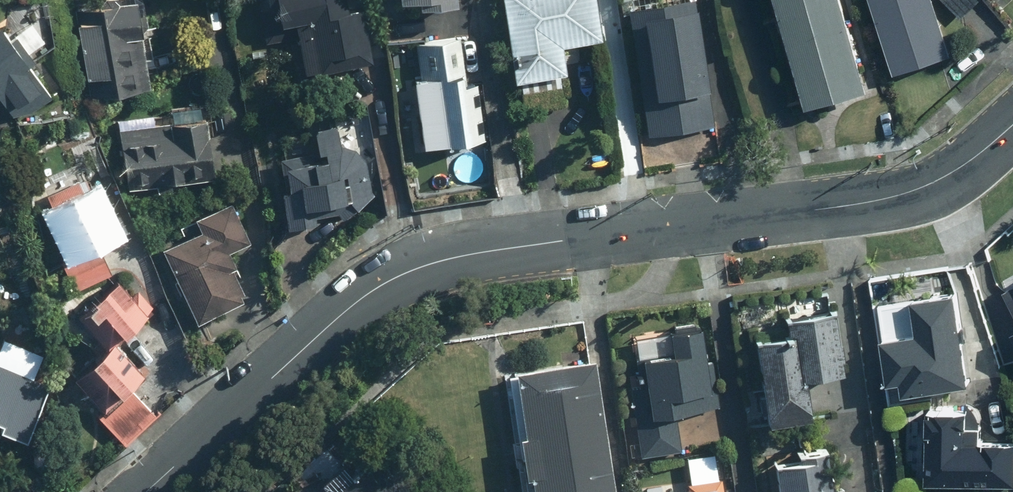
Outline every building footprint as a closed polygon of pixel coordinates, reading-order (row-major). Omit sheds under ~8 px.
[(268,43),(292,39),(298,78),(369,66),(360,12),(345,15),(343,0),(261,0),(268,43)] [(448,0),(392,0),(393,11),(448,7),(448,0)] [(507,85),(558,77),(553,49),(598,42),(592,0),(493,0),(507,85)] [(835,0),(772,0),(802,110),(862,94),(835,0)] [(929,0),(867,0),(891,78),(948,61),(929,0)] [(711,123),(690,2),(623,14),(644,134),(711,123)] [(143,90),(129,4),(71,13),(85,100),(143,90)] [(9,122),(49,97),(8,29),(0,29),(0,111),(9,122)] [(462,85),(455,37),(412,43),(419,92),(407,94),(416,151),(480,142),(471,84),(462,85)] [(202,122),(116,131),(122,189),(209,180),(202,122)] [(262,169),(285,229),(370,196),(360,155),(337,146),(326,128),(306,132),(308,152),(262,169)] [(70,184),(34,200),(76,292),(111,276),(95,241),(108,235),(89,195),(77,201),(70,184)] [(196,234),(158,252),(191,325),(240,303),(217,254),(241,243),(223,205),(190,220),(196,234)] [(998,288),(1012,318),(1012,281),(998,288)] [(138,292),(130,300),(113,282),(73,319),(100,348),(149,303),(138,292)] [(906,385),(974,375),(961,285),(914,292),(919,325),(887,330),(893,374),(904,372),(906,385)] [(777,338),(744,343),(756,425),(799,419),(793,379),(832,374),(823,313),(774,320),(777,338)] [(710,361),(696,364),(690,326),(662,330),(666,353),(632,359),(637,387),(627,389),(637,453),(676,447),(671,413),(717,406),(710,361)] [(137,373),(109,344),(66,385),(95,414),(137,373)] [(583,358),(502,371),(521,491),(604,491),(583,358)] [(17,445),(40,388),(0,372),(0,438),(17,445)] [(979,437),(979,402),(928,402),(929,475),(1012,475),(1012,437),(979,437)] [(762,463),(766,491),(821,491),(815,455),(762,463)] [(370,458),(336,491),(404,491),(370,458)] [(644,491),(721,491),(719,479),(644,491)]
